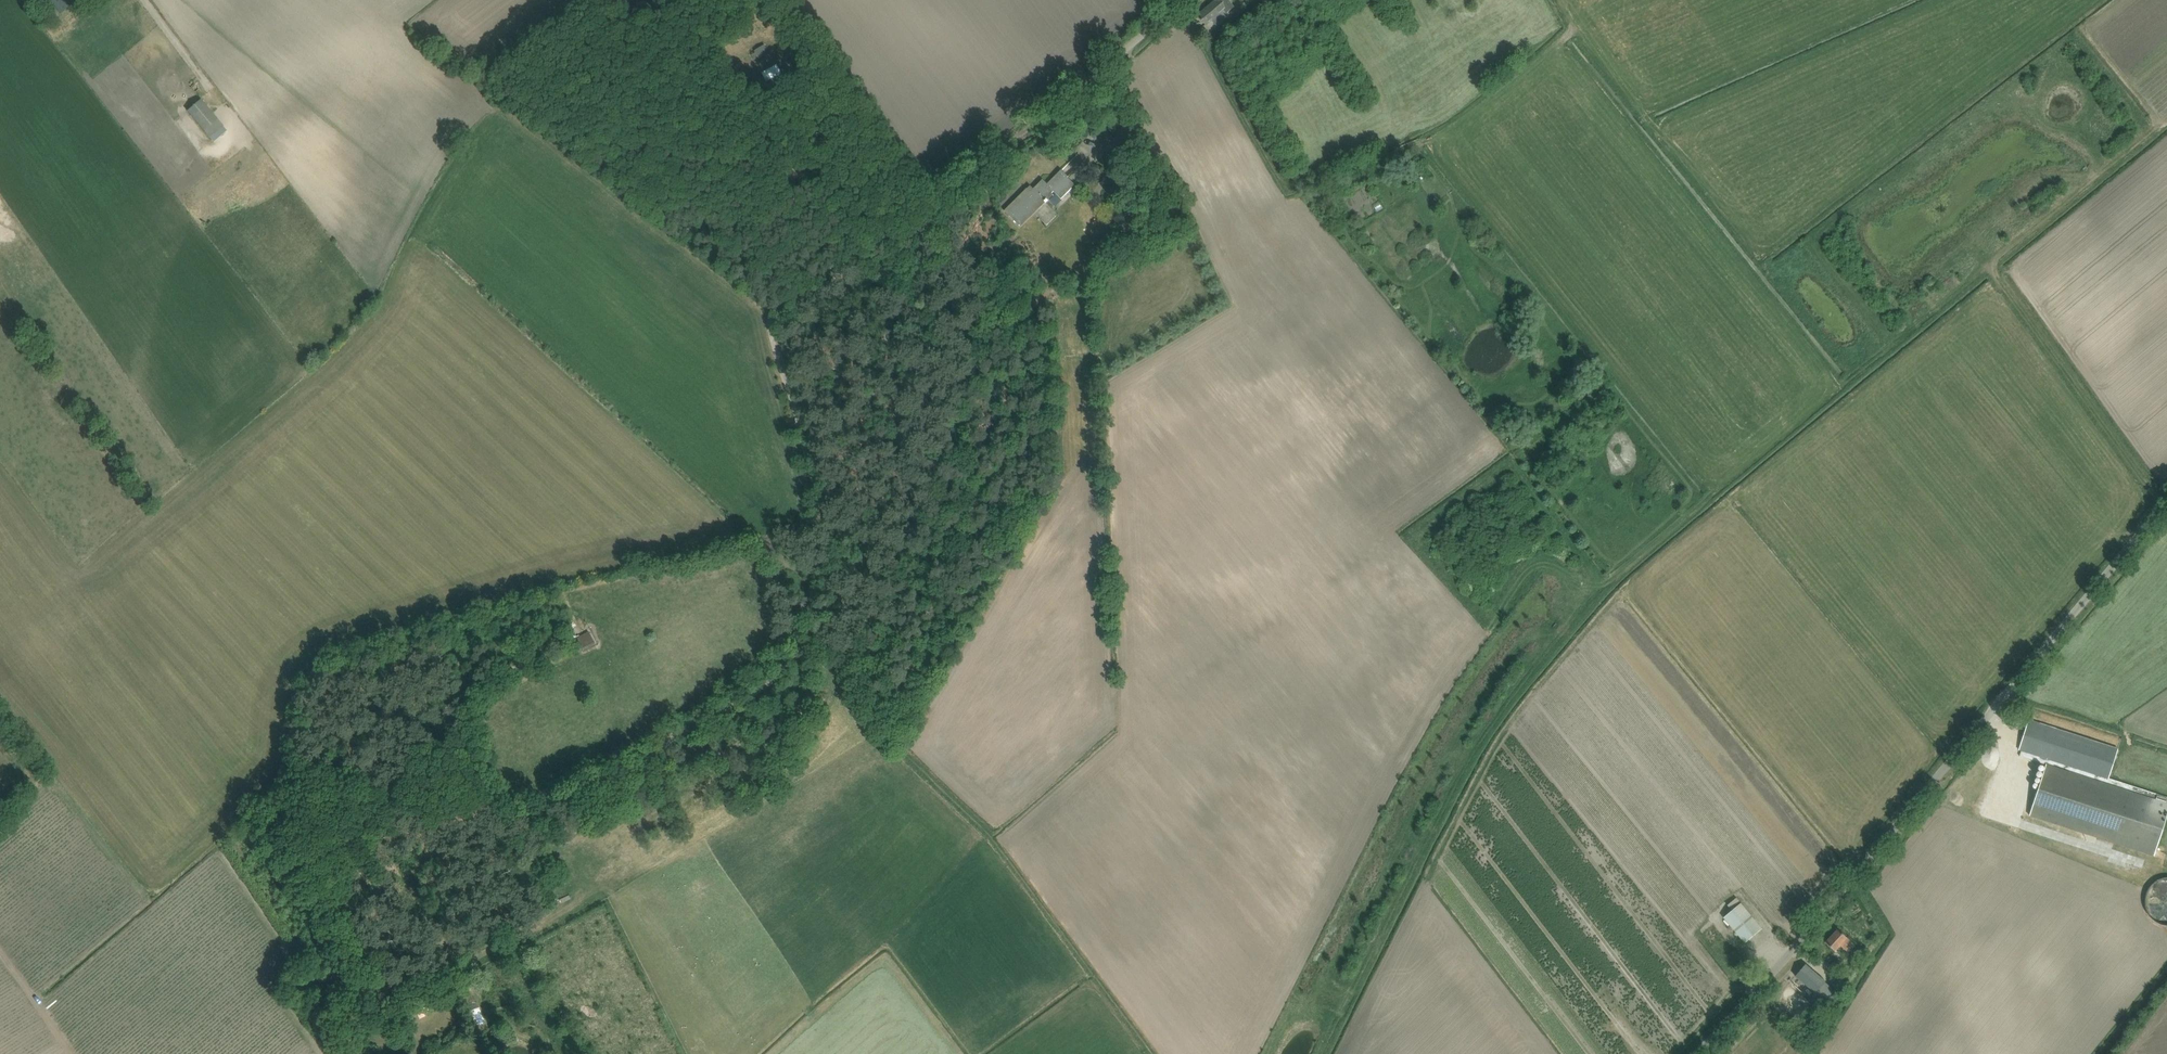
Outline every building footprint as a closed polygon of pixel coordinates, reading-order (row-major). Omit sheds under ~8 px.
[(74,0),(51,0),(61,11),(74,0)] [(1210,4),(1224,20),(1227,17),(1223,12),(1225,10),(1227,13),(1234,7),(1228,0),(1216,0),(1210,4)] [(1224,20),(1210,4),(1205,9),(1206,11),(1199,17),(1207,26),(1212,21),(1217,26),(1224,20)] [(1204,37),(1209,32),(1204,26),(1199,31),(1204,37)] [(757,57),(760,63),(772,58),(766,44),(754,49),(755,53),(752,55),(754,59),(757,57)] [(201,98),(187,109),(203,130),(217,119),(212,112),(201,98)] [(1085,149),(1069,161),(1073,166),(1089,154),(1085,149)] [(1031,184),(1018,197),(1032,211),(1038,205),(1040,207),(1045,202),(1046,202),(1048,200),(1047,199),(1052,194),(1053,195),(1054,195),(1052,193),(1054,191),(1061,199),(1072,188),(1058,174),(1048,185),(1043,180),(1035,188),(1031,184)] [(588,631),(577,637),(582,647),(594,641),(588,631)] [(2108,778),(2118,750),(2028,720),(2019,749),(2021,750),(2020,756),(2046,765),(2029,815),(2154,856),(2166,816),(2166,797),(2108,778)] [(1737,898),(1728,905),(1732,910),(1724,917),(1745,943),(1762,929),(1737,898)] [(1709,929),(1714,936),(1722,930),(1717,924),(1709,929)] [(1826,943),(1835,951),(1841,945),(1847,951),(1854,944),(1838,929),(1826,943)] [(1805,964),(1789,984),(1820,1012),(1837,992),(1805,964)] [(423,1008),(426,1014),(435,1010),(433,1004),(423,1008)]
